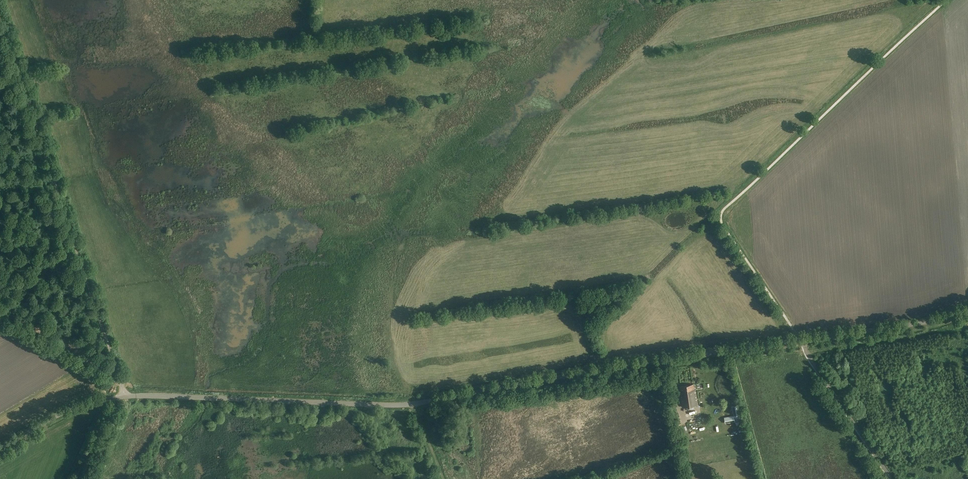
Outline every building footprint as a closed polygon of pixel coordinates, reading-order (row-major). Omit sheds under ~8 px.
[(694,390),(693,384),(680,386),(681,391),(680,391),(683,407),(697,405),(695,389),(694,390)]
